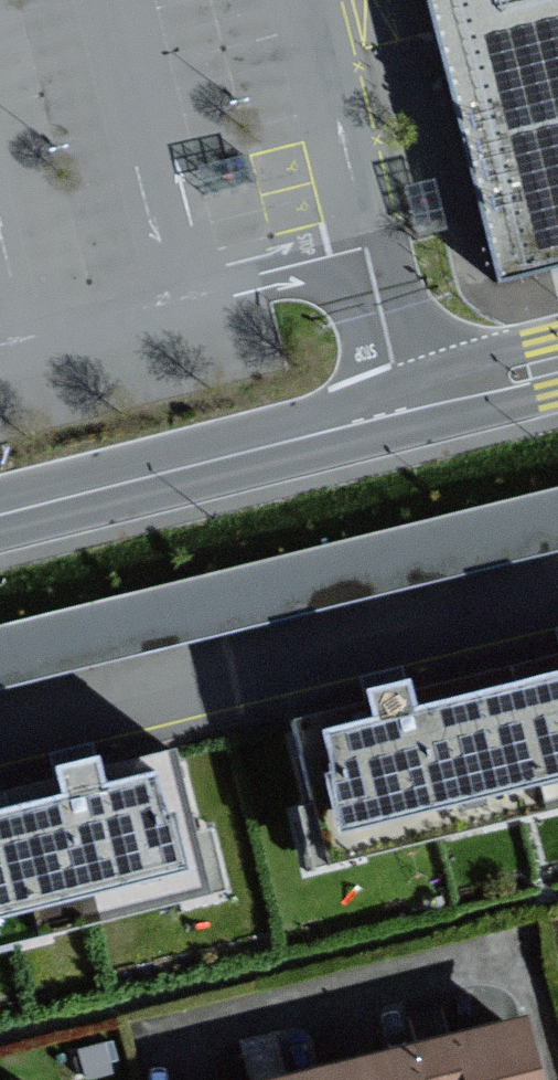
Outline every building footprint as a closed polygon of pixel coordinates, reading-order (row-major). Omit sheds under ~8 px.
[(489,258),(494,279),(557,262),(557,0),(422,0),(489,258)] [(11,674),(2,624),(0,625),(0,676),(11,674)] [(294,718),(327,852),(557,796),(557,655),(391,695),(294,718)] [(215,889),(184,753),(80,776),(0,794),(0,938),(215,889)] [(529,1017),(357,1059),(271,1079),(544,1079),(529,1017)]
